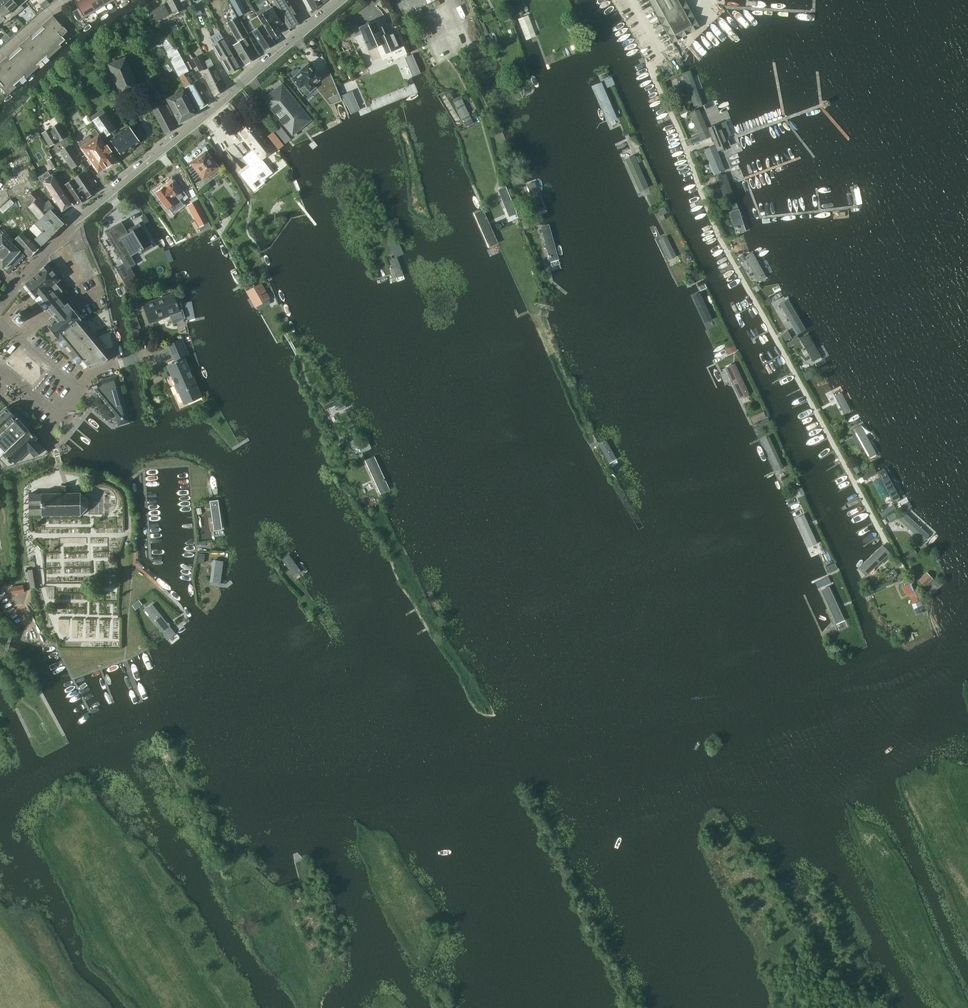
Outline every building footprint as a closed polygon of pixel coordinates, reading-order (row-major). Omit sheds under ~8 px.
[(3,22),(5,24),(15,16),(1,0),(0,0),(0,25),(3,22)] [(15,16),(24,8),(22,5),(26,2),(25,0),(1,0),(15,16)] [(95,12),(89,0),(80,0),(76,2),(79,8),(73,12),(79,21),(95,12)] [(106,6),(103,0),(89,0),(95,12),(106,6)] [(167,1),(174,15),(184,10),(179,0),(169,0),(167,1)] [(239,16),(246,12),(240,0),(230,0),(239,16)] [(273,4),(289,30),(302,22),(288,0),(271,0),(273,4)] [(309,10),(319,5),(317,1),(319,0),(303,0),(309,10)] [(675,41),(700,27),(685,0),(649,0),(673,43),(675,41)] [(270,4),(256,13),(272,38),(280,32),(277,26),(281,23),(282,23),(270,4)] [(164,5),(148,13),(154,23),(170,15),(164,5)] [(60,23),(53,16),(42,26),(43,26),(31,37),(30,36),(19,46),(20,46),(8,57),(8,56),(0,63),(0,82),(3,86),(1,87),(8,95),(17,87),(15,85),(25,76),(27,79),(40,67),(38,65),(48,56),(49,58),(62,47),(61,45),(66,40),(63,36),(68,32),(64,27),(63,27),(60,23)] [(233,45),(245,65),(257,57),(245,38),(248,37),(236,17),(227,23),(238,42),(233,45)] [(258,17),(251,21),(256,29),(252,31),(252,32),(265,52),(276,44),(275,44),(263,25),(258,17)] [(377,19),(359,28),(368,48),(379,43),(384,56),(391,53),(394,59),(406,54),(404,47),(401,49),(393,30),(385,34),(382,27),(381,28),(377,19)] [(229,74),(240,68),(227,45),(223,38),(212,44),(229,74)] [(177,50),(168,54),(186,87),(195,82),(177,50)] [(208,68),(201,54),(194,58),(201,72),(203,71),(215,97),(225,88),(214,65),(208,68)] [(420,73),(412,55),(405,58),(413,76),(420,73)] [(121,96),(139,89),(126,56),(108,63),(121,96)] [(314,71),(308,64),(301,71),(302,72),(293,79),(300,87),(298,89),(303,95),(308,91),(310,92),(316,88),(317,89),(322,85),(328,98),(337,94),(328,74),(323,77),(316,69),(314,71)] [(690,70),(682,73),(694,109),(703,106),(690,70)] [(63,86),(58,78),(47,86),(52,93),(63,86)] [(196,81),(186,87),(198,111),(210,102),(198,80),(196,81)] [(179,124),(189,119),(197,115),(184,89),(166,99),(179,124)] [(604,89),(595,93),(607,121),(617,118),(604,89)] [(275,104),(270,108),(275,114),(277,113),(281,118),(279,119),(284,125),(286,123),(292,130),(294,129),(306,119),(283,90),(276,96),(272,100),(275,104)] [(479,123),(467,94),(456,98),(468,127),(479,123)] [(153,109),(156,117),(166,135),(176,129),(170,117),(173,115),(167,105),(164,106),(163,104),(153,109)] [(701,141),(711,137),(699,109),(690,113),(701,141)] [(106,112),(93,121),(105,138),(108,136),(117,130),(118,129),(106,112)] [(250,117),(236,128),(243,138),(247,142),(252,149),(254,151),(245,157),(245,158),(252,167),(244,173),(252,183),(259,178),(260,179),(261,178),(262,180),(272,173),(262,160),(263,159),(275,149),(250,117)] [(708,128),(718,151),(731,146),(727,137),(731,135),(725,121),(708,128)] [(71,144),(66,137),(67,136),(59,122),(42,133),(50,147),(60,141),(64,148),(60,151),(72,169),(83,162),(70,144),(71,144)] [(129,126),(111,139),(122,155),(140,142),(129,126)] [(273,132),(271,133),(267,136),(278,150),(279,149),(284,145),(273,132)] [(81,146),(99,171),(106,166),(110,167),(115,164),(116,160),(110,151),(107,146),(106,147),(98,134),(92,139),(89,136),(79,143),(81,146)] [(704,149),(715,175),(725,171),(715,145),(704,149)] [(197,191),(222,172),(206,153),(198,159),(196,159),(194,161),(194,162),(185,169),(197,191)] [(53,170),(58,167),(53,157),(48,160),(53,170)] [(647,186),(634,157),(624,162),(637,191),(647,186)] [(51,175),(48,171),(38,177),(42,181),(61,211),(73,203),(53,173),(51,175)] [(73,179),(87,199),(96,192),(82,172),(73,179)] [(726,173),(717,176),(726,202),(735,199),(726,173)] [(78,205),(87,199),(73,179),(64,185),(78,205)] [(531,180),(521,183),(531,210),(540,206),(531,180)] [(180,192),(173,183),(166,189),(165,188),(164,189),(162,186),(157,191),(159,193),(158,194),(170,208),(184,197),(180,192)] [(34,190),(27,196),(33,203),(29,207),(41,220),(31,229),(38,237),(36,239),(42,245),(42,246),(65,224),(62,221),(52,210),(55,207),(49,200),(46,203),(40,197),(34,190)] [(197,201),(188,205),(196,219),(200,227),(209,222),(197,201)] [(737,202),(727,206),(737,234),(746,232),(737,202)] [(489,247),(499,243),(483,209),(474,213),(489,247)] [(111,230),(107,233),(115,248),(121,258),(128,269),(136,264),(134,260),(131,256),(141,250),(143,253),(154,247),(140,224),(128,231),(126,228),(122,222),(111,229),(111,230)] [(551,228),(541,231),(550,261),(559,258),(551,228)] [(24,231),(14,240),(27,254),(31,258),(40,248),(24,231)] [(4,269),(9,274),(26,255),(25,255),(21,251),(0,232),(0,266),(4,269)] [(677,256),(665,234),(655,239),(666,262),(677,256)] [(767,278),(753,251),(745,256),(759,282),(767,278)] [(405,278),(396,256),(389,259),(397,280),(405,278)] [(58,338),(81,319),(79,316),(78,316),(74,311),(75,311),(68,303),(66,305),(62,299),(69,293),(59,280),(61,279),(48,263),(41,269),(42,271),(25,284),(37,298),(38,298),(53,316),(50,318),(53,323),(48,327),(58,338)] [(248,291),(247,292),(256,308),(257,307),(271,299),(261,283),(248,291)] [(171,294),(143,303),(150,323),(170,316),(174,325),(186,318),(183,310),(180,311),(174,294),(178,293),(176,288),(170,290),(171,294)] [(716,326),(700,294),(693,298),(708,330),(716,326)] [(789,298),(781,303),(799,336),(808,331),(789,298)] [(20,324),(26,318),(20,312),(14,318),(20,324)] [(109,358),(81,319),(58,338),(82,369),(85,367),(85,368),(104,363),(104,362),(109,358)] [(810,337),(800,342),(811,361),(819,356),(810,337)] [(185,404),(203,396),(185,357),(190,355),(183,339),(168,345),(176,362),(167,366),(185,404)] [(735,346),(728,350),(726,351),(727,353),(728,356),(737,351),(735,346)] [(730,366),(725,368),(738,399),(744,396),(750,394),(740,374),(735,364),(730,366)] [(807,380),(813,376),(809,371),(803,375),(807,380)] [(100,384),(93,386),(94,387),(114,412),(118,425),(130,421),(117,376),(100,381),(100,384)] [(854,383),(834,394),(839,404),(860,393),(854,383)] [(0,414),(0,457),(6,452),(29,431),(29,430),(7,407),(0,414)] [(763,410),(751,416),(754,422),(766,415),(763,410)] [(760,427),(769,423),(767,418),(758,423),(760,427)] [(833,432),(841,428),(838,423),(831,427),(833,432)] [(863,424),(853,430),(867,455),(877,450),(863,424)] [(29,431),(6,452),(0,457),(0,459),(7,467),(44,456),(48,451),(37,439),(38,438),(34,433),(32,434),(29,431)] [(354,450),(359,447),(356,439),(350,442),(354,450)] [(607,440),(599,445),(610,464),(618,460),(607,440)] [(389,488),(373,452),(364,456),(380,492),(389,488)] [(876,471),(894,504),(904,498),(887,465),(876,471)] [(870,477),(867,471),(861,475),(864,481),(870,477)] [(70,493),(70,485),(62,485),(62,493),(30,493),(30,515),(42,515),(42,516),(82,515),(87,508),(87,499),(87,495),(81,493),(70,493)] [(797,497),(804,494),(802,488),(794,491),(797,497)] [(221,503),(209,504),(213,530),(225,529),(221,503)] [(934,536),(905,511),(898,517),(926,544),(934,536)] [(818,544),(803,512),(794,517),(808,548),(818,544)] [(885,526),(893,522),(890,518),(883,522),(885,526)] [(883,547),(859,569),(866,576),(889,554),(883,547)] [(910,561),(918,556),(914,550),(906,555),(910,561)] [(282,557),(299,578),(306,572),(290,551),(282,557)] [(209,585),(218,586),(221,565),(212,563),(212,565),(211,565),(210,569),(211,569),(209,585)] [(830,573),(837,570),(835,564),(827,567),(830,573)] [(30,588),(31,588),(39,587),(37,570),(28,571),(30,588)] [(926,573),(919,580),(925,586),(932,579),(926,573)] [(906,585),(909,592),(908,593),(913,604),(918,602),(910,583),(906,585)] [(24,585),(11,586),(12,594),(25,592),(24,585)] [(829,587),(819,591),(832,619),(835,625),(846,620),(845,619),(829,587)] [(143,609),(172,644),(181,637),(175,631),(176,629),(160,608),(159,609),(153,601),(143,609)]
